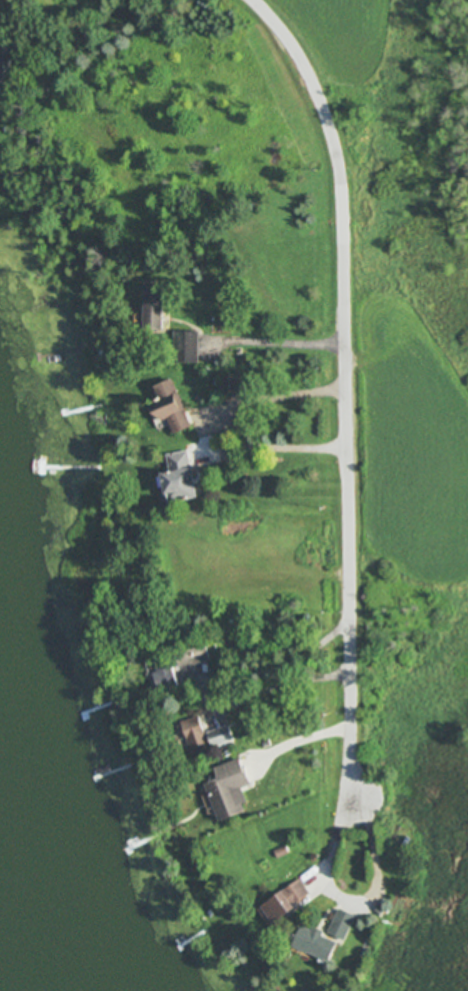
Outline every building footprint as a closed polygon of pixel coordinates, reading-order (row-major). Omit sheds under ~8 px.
[(14,55),(0,48),(0,86),(14,55)] [(163,286),(143,286),(142,331),(162,331),(163,286)] [(197,364),(198,333),(174,332),(173,363),(197,364)] [(221,378),(221,396),(242,396),(241,377),(221,378)] [(167,420),(173,435),(190,428),(171,380),(152,387),(158,402),(151,405),(158,423),(167,420)] [(166,456),(169,473),(161,474),(166,504),(196,499),(188,452),(166,456)] [(210,662),(205,644),(175,651),(177,659),(152,665),(159,692),(178,688),(173,670),(210,662)] [(181,723),(193,763),(212,757),(199,717),(181,723)] [(206,732),(210,748),(233,743),(229,727),(206,732)] [(204,785),(218,823),(247,812),(239,790),(249,786),(239,759),(213,769),(217,780),(204,785)] [(260,909),(274,927),(296,909),(295,907),(310,895),(298,880),(260,909)] [(345,942),(355,917),(337,911),(327,936),(345,942)] [(313,928),(311,932),(299,927),(290,947),(329,963),(337,943),(322,937),(324,933),(313,928)]
